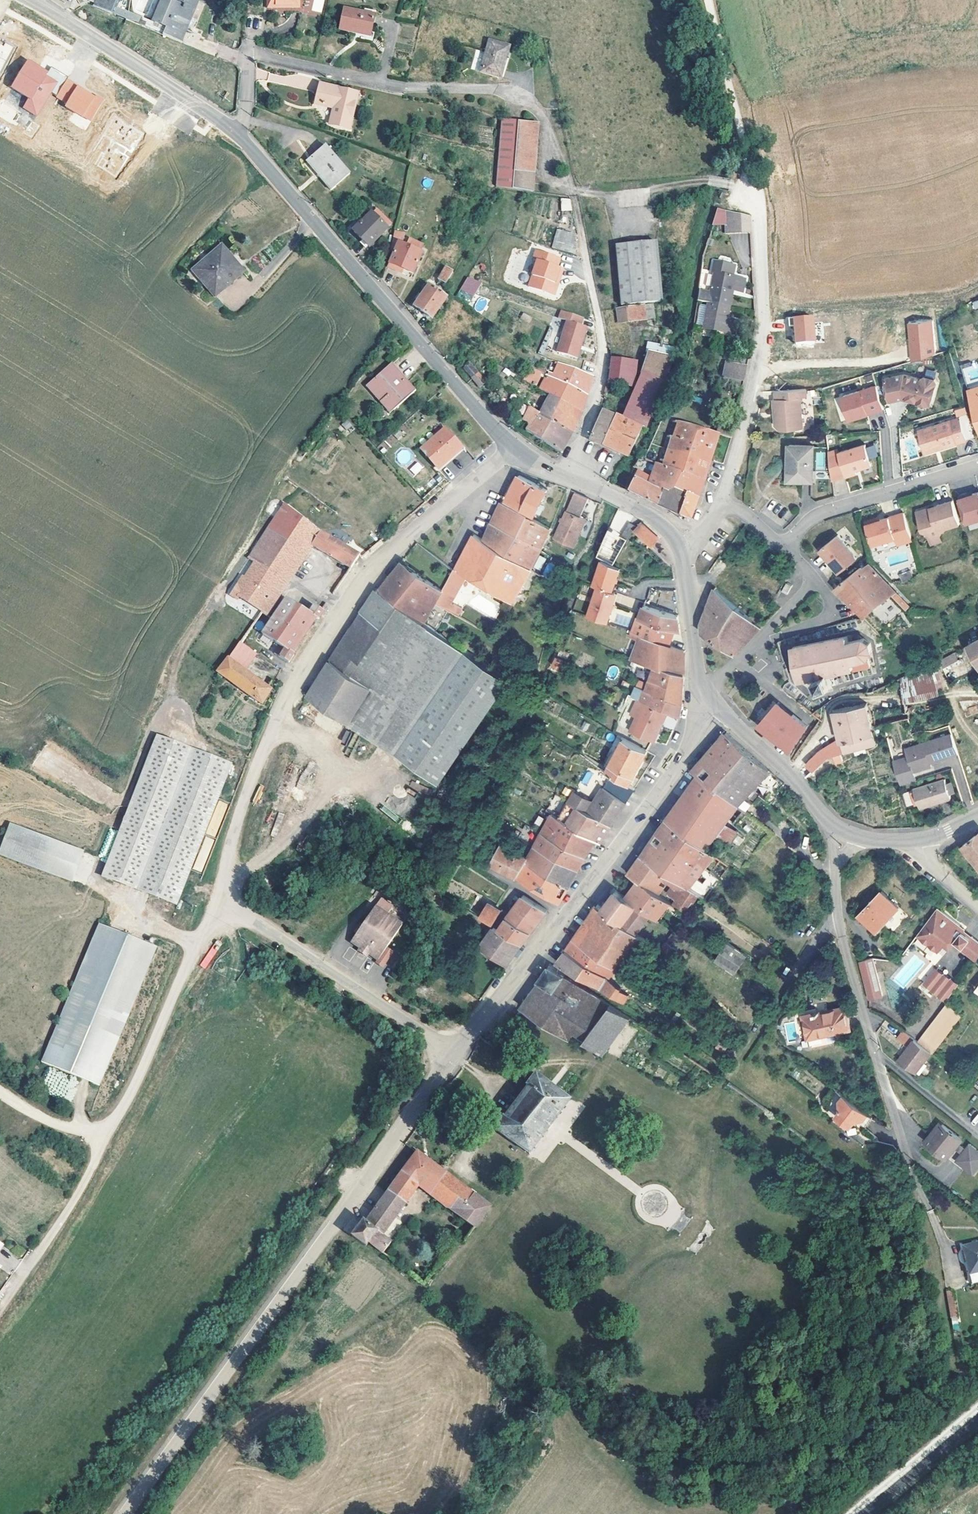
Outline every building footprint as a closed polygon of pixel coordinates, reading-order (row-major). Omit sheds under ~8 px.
[(124,16),(113,12),(116,4),(118,4),(120,0),(92,0),(89,9),(122,22),(124,16)] [(147,25),(162,31),(159,37),(177,44),(182,32),(177,30),(183,19),(187,21),(195,4),(184,0),(172,0),(169,6),(157,1),(147,25)] [(290,10),(290,16),(299,16),(299,10),(299,0),(267,0),(267,9),(290,10)] [(376,18),(344,10),(338,32),(353,35),(354,32),(371,36),(376,18)] [(122,22),(133,27),(135,20),(124,16),(122,22)] [(133,27),(159,37),(162,31),(147,25),(135,20),(133,27)] [(15,46),(0,39),(0,77),(15,46)] [(509,49),(490,45),(482,75),(502,80),(509,49)] [(22,108),(37,116),(50,93),(55,96),(66,76),(51,67),(49,71),(27,58),(10,87),(28,97),(22,108)] [(54,100),(92,120),(103,98),(66,78),(54,100)] [(347,131),(356,95),(320,86),(315,105),(332,109),(328,126),(347,131)] [(534,192),(535,171),(515,170),(518,119),(501,118),(497,187),(534,192)] [(515,170),(535,171),(538,120),(518,119),(515,170)] [(322,171),(319,174),(330,189),(350,174),(329,148),(314,160),(322,171)] [(310,163),(319,174),(322,171),(314,160),(310,163)] [(423,187),(431,187),(431,179),(423,179),(423,187)] [(561,211),(572,210),(571,198),(560,198),(561,211)] [(719,208),(713,225),(728,224),(727,210),(719,208)] [(728,224),(729,231),(751,230),(750,216),(727,210),(728,224)] [(372,212),(354,230),(370,245),(387,227),(372,212)] [(576,246),(572,244),(574,234),(558,229),(553,247),(573,253),(576,246)] [(420,252),(418,251),(399,244),(401,237),(402,235),(393,232),(388,251),(393,253),(387,269),(404,276),(406,272),(412,273),(420,252)] [(399,244),(418,251),(420,245),(401,237),(399,244)] [(615,246),(621,306),(661,302),(655,242),(615,246)] [(228,260),(231,257),(222,247),(193,271),(216,296),(241,275),(228,260)] [(561,258),(536,251),(533,260),(538,261),(530,287),(556,295),(559,283),(556,282),(560,268),(558,267),(561,258)] [(228,260),(241,275),(244,272),(231,257),(228,260)] [(708,301),(727,305),(730,289),(734,290),(743,292),(745,278),(733,275),(735,264),(715,260),(712,272),(714,272),(710,292),(699,289),(698,298),(708,301)] [(445,268),(438,279),(445,283),(452,272),(445,268)] [(564,269),(560,268),(556,282),(559,283),(564,269)] [(467,278),(460,289),(472,297),(481,282),(467,278)] [(427,286),(421,296),(418,294),(414,299),(417,301),(413,307),(432,319),(445,298),(427,286)] [(725,317),(727,305),(708,301),(703,327),(734,333),(737,319),(728,317),(725,317)] [(616,310),(619,324),(655,318),(653,304),(616,310)] [(586,319),(564,311),(561,318),(569,321),(558,351),(578,359),(589,328),(583,326),(586,319)] [(529,323),(532,317),(523,313),(520,318),(529,323)] [(794,342),(816,340),(814,314),(788,316),(789,326),(793,326),(794,342)] [(907,322),(909,360),(935,359),(933,320),(907,322)] [(650,352),(672,356),(673,349),(649,344),(648,352),(650,352)] [(650,352),(645,366),(637,390),(631,405),(623,419),(615,416),(602,444),(616,451),(629,456),(658,396),(665,381),(667,381),(668,379),(672,356),(650,352)] [(542,363),(539,362),(534,359),(530,366),(532,367),(543,374),(547,376),(587,396),(591,383),(593,377),(553,361),(549,371),(540,366),(542,363)] [(609,384),(620,386),(627,387),(630,361),(612,359),(609,384)] [(463,368),(471,378),(477,373),(468,362),(463,368)] [(389,366),(413,393),(415,391),(392,363),(389,366)] [(748,368),(728,363),(725,378),(744,382),(748,368)] [(369,383),(392,410),(413,393),(389,366),(369,383)] [(536,386),(543,374),(532,367),(525,379),(536,386)] [(931,403),(937,380),(935,377),(925,374),(921,377),(905,372),(887,376),(891,398),(904,396),(908,397),(909,396),(916,398),(916,399),(931,403)] [(477,373),(471,378),(479,387),(485,382),(477,373)] [(585,403),(587,396),(547,376),(541,389),(581,412),(585,403)] [(389,414),(392,410),(369,383),(365,387),(389,414)] [(617,401),(620,386),(609,384),(607,384),(605,396),(617,401)] [(778,409),(800,409),(800,395),(805,395),(805,387),(777,389),(777,396),(774,397),(775,409),(778,409)] [(879,387),(845,396),(851,419),(886,411),(879,387)] [(977,398),(977,387),(969,390),(972,400),(977,398)] [(578,421),(581,412),(541,389),(530,407),(538,411),(572,433),(578,421)] [(524,421),(529,424),(538,411),(530,407),(520,400),(505,421),(518,431),(524,421)] [(778,415),(775,415),(775,423),(779,427),(801,426),(800,409),(778,409),(778,415)] [(572,433),(538,411),(529,424),(528,426),(539,433),(538,435),(563,450),(569,438),(572,433)] [(596,441),(602,444),(615,416),(602,411),(590,439),(596,441)] [(927,451),(968,439),(961,416),(921,428),(927,451)] [(346,435),(355,428),(348,420),(339,427),(346,435)] [(713,420),(710,430),(720,433),(719,435),(732,438),(735,426),(713,420)] [(516,435),(518,431),(505,421),(503,424),(516,435)] [(681,422),(664,467),(682,473),(705,481),(719,435),(720,433),(710,430),(681,422)] [(559,458),(563,450),(538,435),(539,433),(528,426),(523,434),(533,442),(559,458)] [(421,449),(437,469),(461,448),(444,429),(421,449)] [(391,434),(384,441),(389,447),(396,440),(391,434)] [(869,443),(842,450),(833,453),(835,479),(860,472),(859,468),(875,464),(869,443)] [(812,479),(812,470),(813,445),(790,444),(789,463),(788,478),(812,479)] [(461,448),(437,469),(439,471),(463,451),(461,448)] [(417,461),(409,469),(415,475),(423,467),(417,461)] [(788,478),(789,463),(785,463),(785,482),(816,483),(817,470),(812,470),(812,479),(788,478)] [(673,479),(679,481),(682,473),(664,467),(657,464),(651,477),(648,484),(656,488),(660,489),(663,483),(664,484),(668,477),(673,479)] [(650,502),(656,488),(648,484),(651,477),(639,470),(628,491),(638,496),(650,502)] [(701,490),(705,481),(682,473),(679,481),(701,490)] [(548,488),(520,475),(508,498),(536,513),(548,488)] [(698,499),(701,490),(679,481),(677,486),(671,484),(673,479),(668,477),(664,484),(677,489),(688,494),(698,499)] [(650,502),(669,510),(677,489),(664,484),(663,483),(660,489),(656,488),(650,502)] [(669,510),(680,514),(688,494),(677,489),(669,510)] [(589,497),(576,491),(556,538),(575,546),(587,519),(581,516),(589,497)] [(960,495),(969,522),(977,520),(977,493),(975,494),(969,495),(968,492),(960,495)] [(688,494),(680,514),(690,519),(698,499),(688,494)] [(493,521),(521,537),(524,530),(520,527),(527,513),(502,501),(493,521)] [(918,512),(922,523),(927,525),(924,531),(930,534),(933,535),(934,535),(941,538),(942,538),(942,537),(945,531),(946,530),(946,529),(961,524),(954,501),(938,507),(939,508),(935,510),(935,508),(930,510),(929,508),(918,512)] [(266,615),(312,547),(321,533),(319,531),(315,529),(285,505),(228,591),(262,612),(251,627),(279,646),(275,653),(281,658),(278,662),(284,665),(286,662),(288,663),(294,655),(292,653),(316,618),(318,619),(323,612),(315,606),(310,613),(286,598),(273,619),(266,615)] [(868,521),(874,543),(898,536),(898,539),(905,537),(907,542),(914,540),(906,512),(877,520),(877,518),(868,521)] [(551,527),(527,513),(520,527),(524,530),(521,537),(542,550),(551,527)] [(623,519),(618,516),(611,527),(617,530),(623,519)] [(542,550),(521,537),(493,521),(488,532),(485,540),(532,569),(542,550)] [(641,522),(635,528),(640,534),(644,538),(653,546),(659,539),(641,522)] [(351,569),(360,556),(321,533),(312,547),(351,569)] [(512,602),(532,569),(485,540),(476,534),(465,553),(457,568),(455,568),(444,588),(445,588),(444,590),(437,602),(458,615),(462,608),(452,602),(467,575),(512,602)] [(933,535),(930,534),(934,545),(943,541),(942,538),(941,538),(934,535),(933,535)] [(839,535),(822,549),(841,572),(858,558),(839,535)] [(361,549),(366,555),(376,545),(372,539),(361,549)] [(534,567),(540,570),(546,558),(539,555),(534,567)] [(425,621),(437,602),(444,590),(402,561),(398,566),(379,589),(425,621)] [(865,617),(896,592),(870,563),(836,587),(848,599),(865,617)] [(594,586),(598,588),(611,591),(613,583),(615,583),(619,570),(601,565),(594,586)] [(347,568),(332,594),(339,598),(354,572),(347,568)] [(901,582),(912,578),(909,570),(898,574),(901,582)] [(787,593),(792,585),(787,581),(782,590),(787,593)] [(703,632),(735,655),(762,627),(715,587),(702,622),(703,632)] [(409,646),(425,621),(379,589),(378,588),(309,696),(349,721),(372,685),(354,672),(384,628),(409,646)] [(615,592),(614,592),(611,591),(598,588),(590,617),(609,622),(615,603),(612,603),(615,592)] [(646,605),(640,617),(676,630),(681,631),(679,617),(646,605)] [(616,610),(614,624),(629,626),(631,612),(616,610)] [(655,665),(685,674),(686,660),(686,650),(671,645),(674,637),(676,630),(640,617),(631,637),(640,639),(632,659),(655,665)] [(372,685),(349,721),(441,780),(510,672),(425,621),(409,646),(384,628),(354,672),(372,685)] [(852,667),(853,670),(870,666),(868,658),(872,652),(871,643),(864,639),(850,642),(849,636),(794,646),(801,679),(822,674),(816,677),(820,690),(832,686),(828,673),(852,667)] [(970,644),(977,659),(977,639),(970,644)] [(243,670),(255,654),(240,643),(217,672),(262,704),(270,690),(259,682),(260,680),(259,678),(257,681),(243,670)] [(555,656),(550,670),(556,671),(560,658),(555,656)] [(647,689),(684,703),(685,699),(685,688),(685,674),(655,665),(647,689)] [(904,687),(904,690),(936,681),(931,665),(917,672),(912,674),(903,678),(903,679),(904,687)] [(939,692),(936,681),(904,690),(906,700),(939,692)] [(683,710),(684,703),(647,689),(638,686),(634,694),(640,697),(646,699),(670,710),(681,715),(683,710)] [(542,691),(536,705),(539,706),(545,692),(542,691)] [(633,712),(638,715),(646,699),(640,697),(633,712)] [(646,699),(638,715),(631,729),(655,740),(663,725),(670,710),(646,699)] [(849,706),(859,748),(876,743),(873,727),(867,701),(849,706)] [(789,715),(791,713),(776,702),(774,704),(789,715)] [(809,726),(791,713),(789,715),(774,704),(767,714),(768,716),(766,718),(764,722),(762,721),(758,726),(791,750),(809,726)] [(828,756),(859,748),(849,706),(835,709),(841,738),(821,749),(828,756)] [(824,713),(821,708),(814,713),(820,717),(824,713)] [(347,744),(352,733),(346,730),(341,741),(347,744)] [(693,769),(700,774),(739,805),(770,769),(727,732),(713,748),(695,769),(694,768),(693,769)] [(611,748),(618,752),(626,737),(619,734),(611,748)] [(912,769),(929,763),(959,754),(953,734),(906,748),(909,756),(894,761),(900,785),(916,781),(913,772),(912,769)] [(158,736),(100,874),(174,904),(231,766),(158,736)] [(614,775),(630,784),(640,764),(637,762),(645,748),(626,737),(618,752),(608,771),(614,775)] [(637,762),(640,764),(648,750),(645,748),(637,762)] [(807,776),(828,756),(821,749),(801,770),(805,773),(807,776)] [(912,769),(913,772),(930,766),(929,763),(912,769)] [(960,763),(950,767),(958,790),(967,787),(960,763)] [(586,770),(582,783),(588,785),(593,773),(586,770)] [(736,809),(739,805),(700,774),(685,795),(667,819),(708,848),(713,841),(719,833),(726,823),(736,809)] [(588,812),(612,825),(624,806),(636,787),(630,784),(614,775),(606,787),(604,786),(595,801),(588,812)] [(932,802),(933,804),(950,798),(944,778),(913,789),(920,808),(929,805),(928,803),(932,802)] [(569,801),(588,812),(595,801),(576,790),(569,801)] [(913,805),(910,792),(902,794),(906,807),(913,805)] [(560,817),(597,839),(601,842),(606,834),(612,825),(588,812),(569,801),(560,817)] [(744,809),(739,805),(736,809),(741,813),(744,809)] [(592,847),(597,839),(560,817),(554,813),(543,832),(587,856),(592,847)] [(712,852),(708,848),(667,819),(655,836),(643,854),(691,888),(699,878),(702,874),(707,867),(717,855),(712,852)] [(738,831),(726,823),(719,833),(730,841),(738,831)] [(71,880),(82,851),(11,825),(0,854),(71,880)] [(584,862),(587,856),(543,832),(535,846),(579,870),(584,862)] [(973,836),(964,844),(977,862),(977,842),(973,836)] [(721,839),(717,844),(725,850),(729,844),(721,839)] [(712,852),(717,844),(713,841),(708,848),(712,852)] [(493,865),(517,877),(526,863),(528,858),(503,845),(493,865)] [(575,878),(579,870),(535,846),(528,858),(526,863),(569,887),(575,878)] [(698,893),(691,888),(643,854),(636,864),(630,873),(639,879),(642,881),(658,893),(664,887),(659,883),(663,877),(668,881),(667,883),(672,886),(667,894),(675,900),(673,904),(677,907),(678,906),(681,908),(685,911),(698,893)] [(565,895),(569,887),(526,863),(517,877),(561,902),(565,895)] [(698,893),(708,900),(723,880),(707,867),(702,874),(709,879),(705,883),(699,878),(691,888),(698,893)] [(677,907),(673,904),(658,893),(642,881),(638,887),(635,885),(632,889),(627,896),(652,914),(658,919),(667,907),(677,915),(681,908),(678,906),(677,907)] [(637,933),(652,914),(627,896),(617,889),(610,898),(604,907),(637,933)] [(869,919),(880,930),(901,908),(883,891),(860,915),(867,921),(869,919)] [(509,916),(532,932),(541,919),(548,910),(524,896),(509,916)] [(387,916),(393,908),(381,900),(352,941),(361,949),(360,951),(366,955),(368,953),(378,960),(386,948),(400,926),(387,916)] [(493,925),(501,911),(487,903),(479,917),(493,925)] [(650,943),(637,933),(604,907),(599,904),(586,921),(575,938),(616,967),(621,971),(624,972),(650,943)] [(940,907),(920,934),(946,954),(957,940),(964,946),(977,957),(977,938),(973,934),(972,936),(964,931),(967,927),(953,917),(940,907)] [(528,936),(532,932),(509,916),(499,928),(523,943),(528,936)] [(878,932),(880,930),(869,919),(867,921),(878,932)] [(97,1085),(155,947),(97,923),(39,1060),(97,1085)] [(508,963),(523,943),(499,928),(495,926),(482,944),(508,963)] [(680,934),(677,932),(671,940),(674,942),(680,934)] [(608,977),(616,967),(575,938),(571,944),(567,949),(608,977)] [(727,941),(716,958),(736,972),(748,956),(727,941)] [(660,951),(667,956),(673,948),(667,943),(660,951)] [(213,944),(199,965),(206,969),(219,948),(213,944)] [(386,948),(378,960),(376,963),(382,967),(392,953),(386,948)] [(622,987),(608,977),(567,949),(562,956),(558,961),(624,1002),(630,994),(622,988),(622,987)] [(884,994),(875,956),(862,959),(872,997),(884,994)] [(571,1039),(577,1031),(601,997),(565,975),(567,973),(550,964),(539,980),(541,981),(535,990),(518,1013),(542,1029),(547,1023),(571,1039)] [(938,970),(927,985),(948,1000),(961,983),(953,976),(952,978),(945,973),(944,975),(938,970)] [(625,982),(629,976),(624,972),(621,971),(617,977),(625,982)] [(605,1052),(632,1016),(601,997),(577,1031),(605,1052)] [(940,1014),(954,1026),(964,1014),(950,1002),(940,1014)] [(810,1035),(837,1029),(852,1026),(847,1005),(821,1011),(820,1009),(815,1010),(816,1012),(807,1014),(806,1012),(802,1013),(803,1015),(805,1015),(810,1035)] [(934,1050),(954,1026),(940,1014),(919,1038),(918,1039),(933,1051),(934,1050)] [(904,1045),(910,1037),(901,1031),(895,1039),(904,1045)] [(916,1071),(932,1051),(915,1037),(899,1057),(916,1071)] [(534,1075),(527,1085),(528,1086),(504,1119),(503,1117),(494,1128),(529,1154),(569,1100),(534,1075)] [(869,1092),(873,1106),(876,1116),(884,1113),(877,1090),(869,1092)] [(868,1111),(864,1108),(851,1098),(843,1092),(839,1098),(840,1106),(836,1111),(851,1123),(855,1118),(864,1117),(868,1111)] [(869,1092),(851,1098),(864,1108),(873,1106),(869,1092)] [(942,1119),(931,1132),(933,1133),(944,1121),(942,1119)] [(944,1121),(933,1133),(931,1132),(925,1139),(946,1156),(956,1145),(963,1150),(971,1157),(966,1163),(973,1169),(977,1164),(977,1146),(970,1140),(966,1145),(961,1140),(963,1136),(944,1121)] [(958,1156),(966,1163),(971,1157),(963,1150),(958,1156)] [(420,1185),(475,1228),(490,1207),(418,1153),(404,1172),(420,1185)] [(384,1234),(420,1185),(404,1172),(367,1222),(363,1220),(352,1235),(365,1246),(369,1242),(382,1252),(391,1240),(384,1234)] [(977,1282),(977,1242),(960,1246),(969,1284),(977,1282)] [(950,1300),(956,1299),(954,1289),(948,1290),(950,1300)] [(951,1310),(958,1308),(956,1299),(950,1300),(951,1310)] [(961,1324),(959,1315),(953,1317),(954,1325),(961,1324)]
